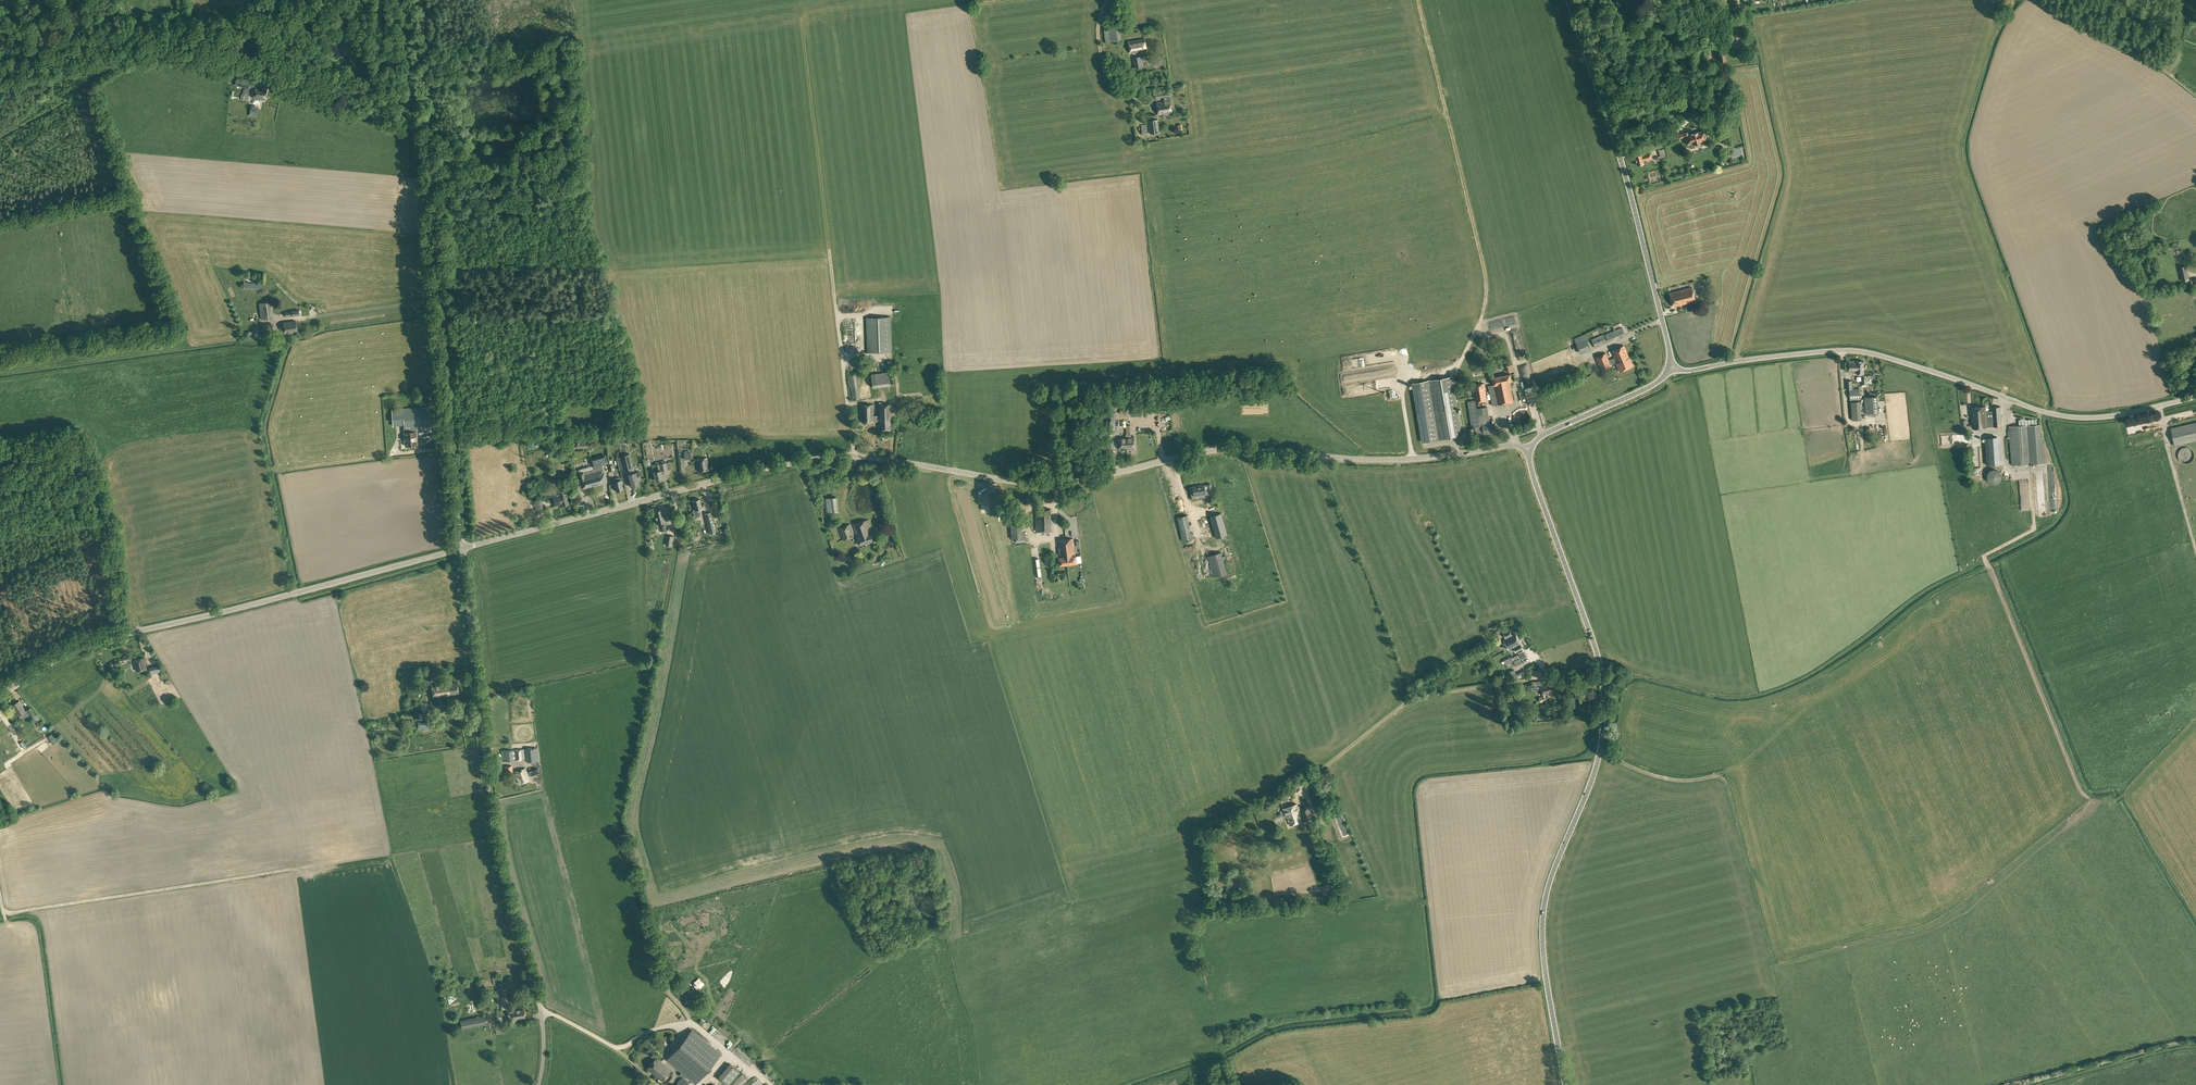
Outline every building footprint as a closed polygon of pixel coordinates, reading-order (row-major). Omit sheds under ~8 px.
[(1104,29),(1105,35),(1106,43),(1122,40),(1120,27),(1104,29)] [(1129,41),(1131,53),(1146,51),(1145,39),(1129,41)] [(1717,50),(1719,62),(1726,60),(1723,49),(1717,50)] [(1143,66),(1142,56),(1133,58),(1135,68),(1143,66)] [(253,98),(265,100),(267,89),(256,87),(253,98)] [(249,89),(245,88),(244,95),(241,95),(240,99),(248,100),(250,89),(249,89)] [(1164,97),(1165,101),(1165,102),(1157,103),(1158,115),(1163,114),(1164,115),(1172,114),(1171,100),(1168,101),(1168,97),(1164,97)] [(1158,119),(1149,121),(1150,134),(1159,133),(1158,119)] [(1678,134),(1679,139),(1685,137),(1687,145),(1694,143),(1694,144),(1700,143),(1700,142),(1707,140),(1704,130),(1698,132),(1691,133),(1688,134),(1687,132),(1678,134)] [(1635,156),(1637,165),(1644,163),(1643,160),(1652,158),(1651,153),(1642,155),(1635,156)] [(2184,267),(2179,268),(2181,277),(2188,276),(2187,270),(2185,270),(2184,267)] [(1670,293),(1674,306),(1696,301),(1692,287),(1670,293)] [(271,318),(268,302),(260,303),(262,319),(271,318)] [(866,317),(868,352),(892,351),(891,316),(866,317)] [(283,322),(285,333),(292,333),(292,334),(298,333),(296,321),(283,322)] [(1605,335),(1608,342),(1625,335),(1622,327),(1605,335)] [(1587,334),(1569,340),(1570,344),(1578,342),(1581,351),(1591,348),(1587,334)] [(1591,339),(1595,348),(1607,343),(1603,334),(1591,339)] [(1616,363),(1619,372),(1633,366),(1630,358),(1629,358),(1624,345),(1611,351),(1614,358),(1609,360),(1606,353),(1595,358),(1601,370),(1612,366),(1611,365),(1616,363)] [(1537,369),(1539,373),(1555,366),(1553,361),(1537,369)] [(1864,361),(1858,361),(1849,361),(1849,372),(1858,372),(1858,374),(1864,374),(1864,361)] [(871,374),(873,388),(891,385),(889,371),(871,374)] [(849,375),(852,400),(860,399),(856,374),(849,375)] [(1488,386),(1492,405),(1513,401),(1509,381),(1511,381),(1510,374),(1492,377),(1494,385),(1488,386)] [(1422,441),(1462,435),(1452,377),(1412,383),(1422,441)] [(1850,389),(1850,400),(1861,400),(1860,388),(1853,389),(1852,381),(1846,381),(1847,390),(1850,389)] [(1473,385),(1475,402),(1487,400),(1485,383),(1473,385)] [(1879,395),(1866,396),(1867,412),(1880,411),(1879,395)] [(1851,402),(1852,420),(1861,419),(1860,401),(1851,402)] [(880,422),(881,429),(891,429),(891,420),(892,420),(892,404),(879,405),(879,416),(874,416),(874,404),(862,405),(862,422),(880,422)] [(1116,420),(1115,405),(1105,406),(1107,430),(1115,430),(1114,420),(1116,420)] [(393,409),(394,425),(404,425),(406,445),(414,444),(413,431),(416,431),(416,425),(431,424),(429,406),(393,409)] [(1469,409),(1472,427),(1475,426),(1476,435),(1497,432),(1495,422),(1490,422),(1487,406),(1469,409)] [(1971,407),(1973,428),(2002,426),(2001,406),(1991,407),(1992,410),(1986,411),(1985,406),(1971,407)] [(554,418),(554,429),(563,429),(563,417),(554,418)] [(2024,425),(2009,426),(2012,465),(2044,463),(2042,436),(2040,436),(2039,419),(2024,420),(2024,425)] [(2195,441),(2195,423),(2170,429),(2175,446),(2195,441)] [(1119,437),(1120,450),(1135,449),(1134,436),(1119,437)] [(2194,456),(2194,454),(2194,453),(2193,451),(2192,450),(2191,448),(2190,447),(2189,447),(2187,446),(2185,446),(2183,447),(2182,447),(2181,448),(2180,449),(2179,450),(2178,451),(2178,453),(2178,454),(2178,456),(2178,458),(2179,459),(2180,460),(2182,461),(2183,462),(2185,462),(2186,462),(2188,462),(2190,461),(2191,460),(2193,459),(2193,457),(2194,456)] [(668,459),(668,461),(676,460),(675,452),(668,453),(668,449),(656,450),(658,461),(668,459)] [(691,450),(685,451),(685,452),(684,452),(685,459),(692,458),(691,450)] [(627,468),(633,467),(630,454),(621,456),(624,469),(627,468)] [(586,468),(591,485),(606,481),(602,464),(607,463),(605,455),(591,459),(593,466),(586,468)] [(696,460),(698,471),(709,469),(707,458),(696,460)] [(661,470),(667,469),(666,462),(656,464),(657,471),(661,470)] [(591,485),(586,468),(578,470),(580,478),(582,487),(591,485)] [(661,470),(657,471),(654,472),(656,480),(663,479),(661,470)] [(1996,470),(1995,470),(1994,470),(1993,470),(1992,470),(1991,471),(1990,471),(1990,472),(1989,472),(1989,473),(1988,474),(1988,475),(1988,476),(1988,477),(1988,478),(1988,479),(1988,480),(1989,480),(1989,481),(1990,482),(1991,482),(1991,483),(1992,483),(1993,483),(1994,484),(1995,484),(1996,484),(1997,483),(1998,483),(1999,482),(2000,482),(2000,481),(2001,480),(2001,479),(2001,478),(2002,478),(2002,477),(2002,476),(2002,475),(2001,475),(2001,474),(2001,473),(2000,472),(1999,472),(1999,471),(1998,471),(1998,470),(1997,470),(1996,470)] [(634,473),(629,474),(627,474),(631,486),(640,484),(638,479),(641,478),(639,471),(636,472),(634,473)] [(2038,471),(2040,510),(2046,509),(2045,471),(2038,471)] [(614,479),(617,490),(623,489),(621,483),(623,483),(622,479),(621,480),(620,477),(614,479)] [(1194,488),(1195,495),(1205,493),(1205,490),(1208,490),(1212,490),(1211,484),(1197,486),(1197,487),(1194,488)] [(551,496),(554,507),(564,504),(564,505),(569,504),(566,489),(561,490),(562,495),(559,496),(558,495),(551,496)] [(2022,502),(2030,501),(2030,492),(2021,492),(2022,502)] [(823,499),(825,513),(839,511),(837,497),(823,499)] [(879,497),(869,498),(870,508),(880,508),(879,497)] [(695,509),(693,510),(695,517),(700,515),(699,512),(701,511),(700,508),(702,508),(700,499),(693,501),(695,509)] [(535,501),(537,511),(543,509),(541,500),(535,501)] [(654,511),(657,523),(667,521),(665,513),(664,513),(663,509),(654,511)] [(1052,531),(1051,509),(1035,509),(1036,531),(1052,531)] [(705,514),(708,525),(714,524),(711,513),(705,514)] [(1210,516),(1216,538),(1228,534),(1221,513),(1210,516)] [(1176,518),(1180,534),(1182,534),(1183,539),(1193,536),(1192,532),(1191,532),(1187,515),(1176,518)] [(1010,516),(1012,538),(1023,538),(1021,516),(1010,516)] [(853,524),(859,544),(875,539),(873,532),(872,532),(868,519),(853,524)] [(838,528),(842,540),(851,537),(852,540),(856,539),(855,536),(850,524),(838,528)] [(1058,540),(1060,557),(1059,557),(1060,565),(1077,563),(1076,555),(1075,555),(1073,538),(1058,540)] [(1208,556),(1214,577),(1227,573),(1224,563),(1221,552),(1208,556)] [(1053,574),(1054,579),(1056,578),(1056,581),(1061,581),(1061,578),(1063,578),(1063,573),(1060,573),(1056,573),(1056,574),(1053,574)] [(1503,633),(1506,639),(1504,640),(1509,649),(1513,647),(1516,652),(1523,649),(1515,634),(1512,636),(1509,630),(1503,633)] [(134,660),(137,671),(147,668),(144,657),(134,660)] [(150,667),(151,674),(161,672),(160,666),(150,667)] [(432,684),(434,698),(450,695),(450,694),(459,693),(457,682),(448,683),(448,682),(432,684)] [(1545,695),(1553,693),(1551,683),(1540,686),(1540,687),(1539,687),(1538,687),(1537,686),(1536,686),(1535,686),(1534,686),(1533,686),(1533,687),(1532,687),(1531,688),(1530,688),(1531,689),(1532,689),(1532,690),(1533,690),(1534,690),(1535,690),(1536,690),(1537,690),(1538,690),(1538,689),(1539,689),(1541,688),(1541,689),(1543,696),(1539,697),(1540,702),(1542,701),(1542,700),(1546,700),(1545,695)] [(12,705),(19,715),(26,711),(19,701),(12,705)] [(421,703),(423,716),(430,715),(428,702),(421,703)] [(26,710),(31,718),(33,716),(35,719),(40,716),(38,713),(36,715),(31,708),(26,710)] [(416,720),(419,733),(436,729),(434,716),(416,720)] [(54,744),(57,742),(52,734),(49,736),(54,744)] [(539,761),(538,747),(525,749),(527,762),(537,761),(538,766),(540,766),(540,761),(539,761)] [(525,759),(524,749),(501,751),(502,761),(525,759)] [(515,772),(519,784),(529,780),(526,768),(515,772)] [(1283,808),(1286,818),(1288,817),(1290,825),(1301,821),(1299,814),(1300,814),(1297,804),(1283,808)] [(1301,816),(1306,819),(1313,810),(1305,804),(1301,811),(1304,813),(1301,816)] [(501,992),(503,1003),(511,1002),(509,991),(501,992)] [(508,1012),(509,1016),(513,1016),(514,1019),(526,1017),(524,1009),(513,1011),(508,1012)] [(484,1016),(460,1020),(462,1029),(486,1024),(484,1016)] [(691,1079),(696,1083),(720,1054),(692,1030),(667,1059),(685,1074),(691,1079)] [(647,1069),(655,1075),(664,1064),(656,1058),(647,1069)] [(731,1083),(742,1071),(734,1063),(722,1075),(731,1083)] [(664,1064),(655,1075),(663,1081),(671,1070),(664,1064)] [(766,1068),(763,1071),(775,1083),(778,1080),(766,1068)] [(685,1074),(676,1084),(686,1084),(691,1079),(685,1074)]
